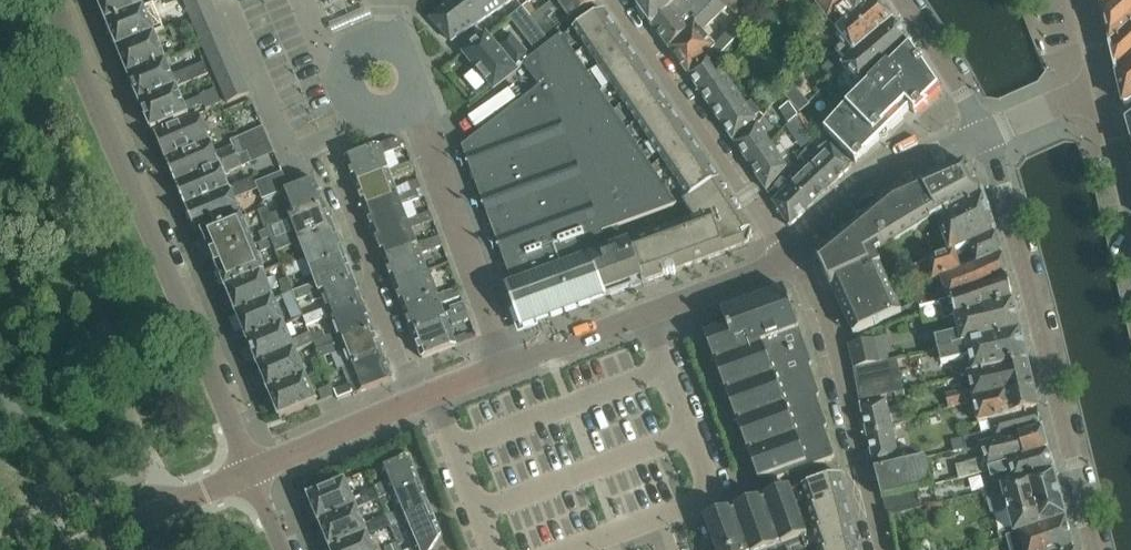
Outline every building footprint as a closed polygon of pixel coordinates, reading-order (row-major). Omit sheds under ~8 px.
[(99,6),(100,6),(107,23),(144,8),(141,0),(97,0),(99,6)] [(156,23),(182,14),(177,0),(159,0),(149,4),(156,23)] [(209,0),(187,0),(183,1),(189,14),(211,5),(209,0)] [(430,19),(451,42),(509,3),(512,0),(451,0),(430,19)] [(539,13),(531,19),(546,39),(557,31),(549,19),(562,9),(571,20),(596,0),(556,0),(548,6),(539,13)] [(677,0),(646,0),(639,7),(652,26),(677,0)] [(652,26),(669,49),(716,0),(677,0),(652,26)] [(669,49),(689,76),(708,55),(715,47),(727,35),(739,21),(735,17),(726,8),(719,0),(716,0),(669,49)] [(726,8),(735,17),(737,16),(747,4),(743,0),(719,0),(726,8)] [(829,22),(830,21),(848,6),(843,0),(812,0),(829,22)] [(830,21),(833,25),(840,33),(877,1),(877,0),(843,0),(848,6),(830,21)] [(1103,13),(1119,0),(1100,0),(1103,13)] [(1103,13),(1110,45),(1130,27),(1130,0),(1119,0),(1103,13)] [(846,46),(837,53),(828,62),(835,69),(831,73),(834,77),(842,69),(844,67),(894,24),(877,1),(840,33),(838,35),(846,46)] [(539,13),(529,2),(522,8),(531,19),(539,13)] [(325,25),(333,41),(373,20),(364,4),(325,25)] [(211,5),(189,14),(194,27),(216,18),(211,5)] [(144,8),(107,23),(115,41),(114,41),(118,51),(156,35),(144,8)] [(531,19),(522,8),(515,14),(527,31),(523,34),(538,54),(550,44),(546,39),(531,19)] [(617,30),(603,10),(575,31),(588,50),(617,30)] [(737,16),(735,17),(739,21),(727,35),(734,41),(752,21),(745,14),(740,19),(737,16)] [(216,18),(194,27),(200,40),(222,30),(216,18)] [(184,23),(165,31),(169,40),(188,32),(184,23)] [(844,67),(842,69),(863,89),(910,48),(909,47),(894,24),(844,67)] [(840,33),(833,25),(818,38),(824,46),(838,35),(840,33)] [(1110,45),(1117,76),(1130,64),(1130,27),(1110,45)] [(222,30),(200,40),(205,52),(227,43),(222,30)] [(629,48),(617,30),(588,50),(600,69),(629,48)] [(561,36),(557,31),(546,39),(550,44),(561,36)] [(497,47),(488,37),(486,34),(463,54),(491,87),(521,64),(530,57),(512,35),(497,47)] [(167,63),(156,35),(118,51),(122,59),(130,78),(167,63)] [(530,57),(521,64),(539,88),(462,148),(512,285),(505,287),(521,329),(607,297),(592,257),(609,251),(602,233),(617,228),(622,226),(677,206),(563,35),(561,36),(550,44),(538,54),(531,59),(530,57)] [(734,41),(727,35),(715,47),(708,55),(714,63),(734,41)] [(227,43),(205,52),(211,65),(232,56),(227,43)] [(642,67),(629,48),(600,69),(613,88),(642,67)] [(910,48),(863,89),(861,90),(823,131),(840,147),(855,163),(910,110),(915,114),(939,90),(910,48)] [(714,63),(708,55),(689,76),(700,92),(720,72),(714,63)] [(232,56),(211,65),(216,78),(238,68),(232,56)] [(173,77),(167,63),(130,78),(137,94),(136,94),(140,104),(141,104),(178,89),(210,76),(205,64),(173,77)] [(1117,76),(1124,105),(1128,104),(1130,102),(1130,64),(1117,76)] [(655,86),(642,67),(613,88),(626,106),(655,86)] [(243,81),(238,68),(216,78),(222,91),(243,81)] [(731,89),(720,72),(700,92),(711,108),(731,89)] [(243,81),(222,91),(227,103),(249,94),(243,81)] [(809,106),(792,85),(783,93),(799,114),(809,106)] [(668,105),(655,86),(626,106),(638,125),(668,105)] [(178,89),(141,104),(148,121),(147,121),(151,130),(172,122),(219,102),(214,91),(201,96),(201,97),(184,104),(178,89)] [(731,89),(711,108),(722,124),(742,105),(731,89)] [(743,106),(751,119),(760,113),(752,100),(743,106)] [(788,125),(798,118),(789,104),(779,111),(788,125)] [(668,105),(638,125),(651,144),(681,124),(668,105)] [(743,106),(742,105),(722,124),(733,141),(750,126),(753,122),(751,119),(743,106)] [(198,115),(175,126),(154,134),(165,160),(209,142),(198,115)] [(798,118),(788,125),(796,138),(807,131),(798,118)] [(693,142),(681,124),(651,144),(664,163),(693,142)] [(752,129),(735,144),(747,162),(767,143),(755,126),(752,129)] [(209,142),(165,160),(166,160),(176,184),(242,156),(242,155),(243,155),(236,139),(230,142),(233,148),(215,155),(209,142)] [(827,149),(819,157),(815,153),(805,164),(809,167),(810,166),(831,187),(851,167),(836,151),(824,139),(820,143),(827,149)] [(398,151),(394,140),(345,159),(355,184),(390,171),(384,157),(398,151)] [(693,142),(664,163),(676,181),(706,161),(693,142)] [(270,143),(243,155),(242,155),(242,156),(176,184),(185,206),(184,207),(185,207),(229,189),(224,176),(246,166),(274,154),(270,143)] [(767,143),(747,162),(766,191),(781,174),(784,170),(767,143)] [(719,180),(706,161),(676,181),(689,200),(718,180),(719,180)] [(412,162),(390,171),(355,184),(364,209),(399,196),(393,181),(415,172),(412,162)] [(936,220),(981,194),(982,194),(966,163),(891,196),(817,257),(831,290),(832,289),(853,336),(902,314),(880,268),(881,267),(876,255),(936,218),(936,220)] [(788,173),(785,176),(793,183),(790,186),(811,207),(831,187),(810,166),(809,167),(796,180),(788,173)] [(262,182),(254,185),(256,190),(261,202),(281,194),(289,190),(282,173),(262,182)] [(775,188),(782,194),(773,203),(789,228),(811,207),(790,186),(793,183),(785,176),(775,188)] [(252,180),(229,189),(185,207),(195,233),(240,215),(233,199),(256,190),(254,185),(252,180)] [(289,190),(281,194),(287,209),(271,215),(268,208),(258,212),(264,228),(290,218),(325,206),(315,180),(289,190)] [(657,224),(647,228),(626,236),(628,243),(643,284),(645,284),(645,283),(664,276),(668,278),(669,274),(670,274),(674,276),(675,272),(725,254),(725,252),(748,243),(752,231),(718,180),(689,200),(683,204),(689,213),(670,220),(673,228),(660,233),(657,224)] [(420,188),(399,196),(364,209),(374,234),(408,221),(403,207),(417,202),(417,200),(424,197),(420,188)] [(928,262),(913,267),(909,269),(915,288),(919,286),(919,287),(934,281),(939,279),(961,271),(957,257),(954,250),(995,234),(982,195),(981,194),(936,220),(944,239),(948,254),(927,260),(928,262)] [(267,230),(265,230),(269,240),(273,248),(275,253),(294,245),(300,243),(335,231),(325,206),(290,218),(297,235),(273,244),(267,230)] [(408,221),(374,234),(383,259),(418,246),(412,230),(433,222),(430,212),(408,221)] [(240,219),(223,225),(203,234),(204,236),(205,236),(211,252),(210,252),(215,262),(252,247),(240,219)] [(623,244),(617,228),(602,233),(609,251),(592,257),(607,297),(643,284),(643,285),(643,284),(628,243),(623,244)] [(269,240),(265,230),(256,234),(259,242),(257,243),(258,245),(269,240)] [(306,259),(300,261),(281,268),(285,277),(301,271),(344,255),(335,231),(300,243),(306,259)] [(1002,256),(995,234),(954,250),(957,257),(970,251),(975,265),(1002,256)] [(439,238),(418,246),(383,259),(393,284),(428,270),(422,256),(443,246),(439,238)] [(252,247),(215,262),(219,272),(225,287),(226,290),(264,274),(252,247)] [(315,284),(292,292),(292,293),(296,302),(309,297),(318,294),(354,280),(344,255),(301,271),(304,278),(312,275),(315,284)] [(939,279),(946,296),(936,299),(937,303),(939,302),(950,298),(1008,280),(1002,256),(975,265),(961,271),(939,279)] [(438,295),(428,270),(393,284),(402,308),(438,295)] [(264,274),(226,290),(227,290),(236,313),(236,314),(237,316),(273,301),(263,276),(264,275),(264,274)] [(292,293),(292,292),(286,279),(279,282),(284,295),(282,296),(282,297),(292,293)] [(312,303),(321,300),(324,310),(303,318),(303,319),(306,326),(308,326),(316,323),(363,306),(354,280),(318,294),(309,297),(312,303)] [(1013,302),(1008,280),(950,298),(939,302),(943,319),(955,317),(1013,302)] [(919,286),(915,288),(907,290),(915,303),(916,303),(921,308),(922,308),(927,306),(919,287),(919,286)] [(438,295),(402,308),(412,333),(446,320),(457,316),(455,311),(445,315),(441,306),(460,298),(457,289),(438,297),(438,295)] [(784,289),(705,318),(710,333),(704,335),(758,481),(766,478),(767,479),(769,481),(771,481),(773,481),(832,459),(834,457),(834,455),(824,429),(825,428),(826,427),(827,425),(826,424),(817,397),(818,397),(818,396),(819,394),(819,393),(809,366),(810,365),(811,364),(811,363),(811,362),(784,289)] [(296,302),(292,293),(282,297),(293,323),(303,319),(303,318),(296,302)] [(273,301),(237,316),(247,339),(247,340),(248,342),(284,326),(273,301)] [(1013,302),(955,317),(959,334),(935,340),(938,351),(1020,332),(1013,302)] [(316,323),(308,326),(310,331),(330,324),(335,336),(314,344),(316,351),(373,330),(363,306),(316,323)] [(446,320),(412,333),(422,359),(469,342),(466,335),(454,340),(446,320)] [(284,326),(248,342),(258,365),(259,368),(259,367),(295,352),(313,345),(309,335),(291,343),(284,326)] [(373,330),(316,351),(320,360),(338,354),(337,352),(340,351),(347,368),(382,355),(373,330)] [(1028,363),(1020,332),(938,351),(941,365),(965,359),(969,377),(1028,363)] [(884,336),(849,345),(848,345),(854,369),(890,361),(884,336)] [(259,367),(259,368),(259,367),(269,391),(268,391),(269,393),(306,378),(295,352),(259,367)] [(348,385),(334,391),(335,395),(336,395),(338,400),(352,395),(353,396),(392,381),(382,355),(347,368),(342,370),(348,385)] [(897,359),(890,361),(854,369),(860,402),(903,392),(902,386),(915,384),(909,357),(897,359)] [(316,372),(324,369),(319,360),(312,363),(316,372)] [(1028,363),(969,377),(966,377),(969,390),(945,395),(948,409),(969,404),(971,399),(1033,386),(1028,363)] [(317,403),(306,378),(269,393),(270,393),(280,417),(279,417),(280,419),(317,403)] [(335,395),(334,391),(331,386),(318,391),(322,401),(335,395)] [(1034,390),(1033,386),(971,399),(977,425),(989,422),(1038,409),(1034,390)] [(883,401),(861,406),(868,437),(893,430),(892,426),(888,412),(885,400),(883,401)] [(901,409),(888,412),(892,426),(905,422),(901,409)] [(1042,429),(1038,409),(989,422),(994,441),(1042,429)] [(989,442),(980,445),(983,461),(956,468),(959,479),(989,471),(988,469),(1048,452),(1042,429),(994,441),(989,442)] [(900,461),(893,430),(868,437),(874,467),(900,461)] [(980,445),(989,442),(986,433),(964,439),(966,449),(980,445)] [(966,449),(964,439),(964,438),(951,442),(953,452),(966,449)] [(1053,473),(1048,452),(988,469),(989,471),(994,491),(1001,489),(1053,473)] [(379,471),(385,483),(377,486),(373,475),(369,476),(375,490),(379,500),(419,484),(412,467),(411,463),(409,458),(379,471)] [(925,459),(875,472),(882,499),(914,491),(932,487),(925,459)] [(1001,489),(994,491),(985,494),(990,514),(1006,510),(1012,529),(997,534),(1000,540),(1018,534),(1065,519),(1053,473),(1001,489)] [(804,487),(796,489),(791,491),(796,505),(808,501),(810,509),(811,510),(845,498),(840,474),(804,487)] [(345,481),(312,495),(308,497),(320,524),(320,525),(357,510),(379,500),(375,490),(352,499),(345,481)] [(430,510),(419,484),(379,500),(382,507),(393,502),(397,512),(386,517),(390,527),(430,510)] [(806,549),(804,544),(802,537),(808,535),(807,534),(804,526),(799,513),(796,505),(791,491),(790,488),(704,519),(715,549),(806,549)] [(919,509),(914,491),(882,499),(887,517),(908,511),(919,509)] [(811,510),(810,509),(799,513),(804,526),(810,524),(812,532),(816,531),(817,532),(850,519),(845,498),(811,510)] [(357,510),(320,525),(331,549),(334,549),(368,536),(390,527),(386,517),(386,516),(363,525),(357,510)] [(390,527),(399,545),(399,547),(410,542),(413,549),(432,549),(441,535),(430,510),(390,527)] [(812,532),(807,534),(808,535),(802,537),(804,544),(806,549),(813,547),(814,549),(833,549),(856,542),(850,519),(817,532),(816,531),(812,532)] [(1018,534),(1023,549),(1072,549),(1073,549),(1065,519),(1018,534)] [(334,549),(374,549),(368,536),(334,549)]
